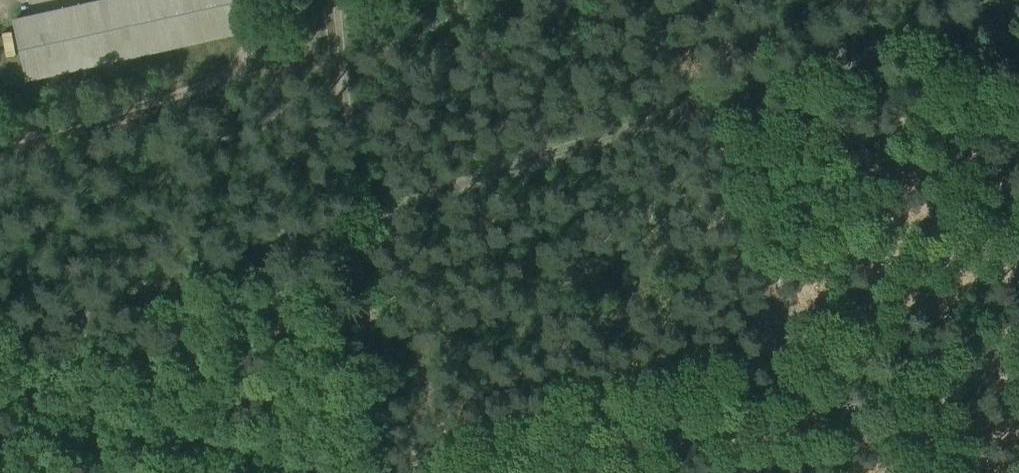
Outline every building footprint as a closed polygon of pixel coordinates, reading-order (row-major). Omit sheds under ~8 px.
[(13,22),(26,80),(238,33),(231,0),(113,0),(13,22)]
